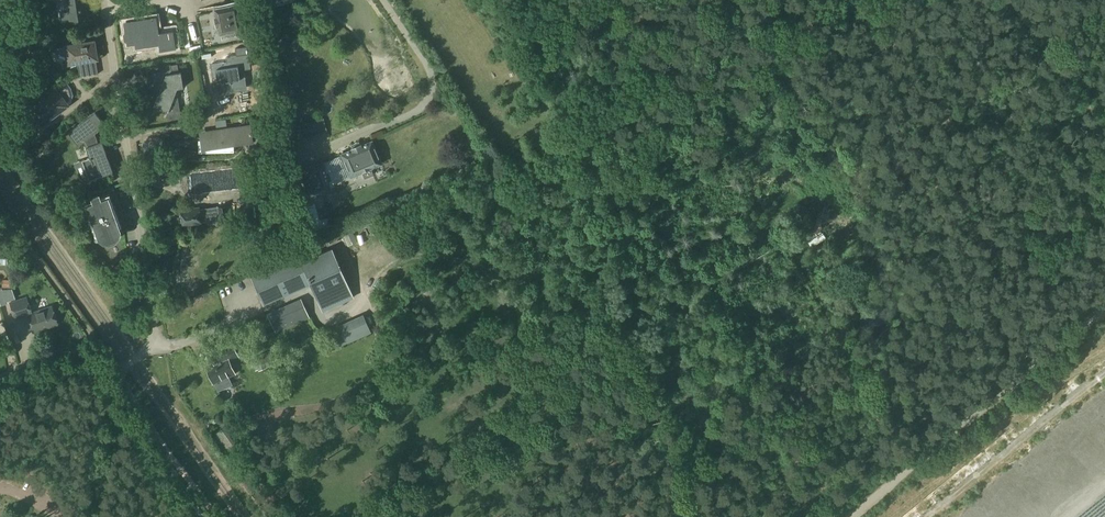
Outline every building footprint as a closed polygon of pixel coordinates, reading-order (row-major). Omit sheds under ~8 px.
[(60,21),(70,20),(87,17),(84,0),(62,0),(59,4),(60,11),(59,11),(60,21)] [(216,27),(218,35),(242,31),(237,5),(213,10),(215,18),(214,18),(215,27),(216,27)] [(162,53),(178,51),(175,33),(160,36),(158,21),(120,26),(122,36),(120,39),(121,43),(123,45),(124,46),(151,42),(152,43),(160,41),(162,53)] [(98,74),(95,59),(96,59),(96,58),(97,56),(97,52),(95,50),(93,42),(53,48),(53,52),(58,57),(65,60),(76,58),(79,77),(98,74)] [(218,90),(231,87),(230,82),(241,80),(239,66),(247,64),(245,54),(243,47),(233,49),(234,56),(226,57),(224,58),(225,62),(209,65),(211,76),(215,75),(218,90)] [(171,74),(171,71),(152,74),(154,90),(160,89),(153,107),(168,112),(177,88),(183,87),(180,72),(171,74)] [(71,88),(67,82),(30,109),(34,115),(30,118),(34,123),(38,120),(41,125),(71,102),(73,95),(71,88)] [(68,132),(78,146),(84,142),(94,134),(105,126),(95,112),(68,132)] [(198,140),(198,153),(233,152),(233,142),(253,142),(253,141),(250,125),(215,131),(215,137),(202,137),(202,140),(198,140)] [(98,143),(94,134),(84,142),(90,159),(82,162),(88,181),(113,172),(101,141),(98,143)] [(341,154),(350,177),(362,173),(364,178),(373,174),(371,169),(380,165),(371,142),(341,154)] [(246,185),(243,163),(188,172),(192,193),(246,185)] [(337,164),(329,164),(330,173),(338,172),(337,164)] [(303,170),(310,197),(329,192),(322,165),(303,170)] [(241,218),(255,217),(253,190),(239,191),(241,218)] [(83,206),(95,238),(100,237),(102,241),(107,244),(114,244),(119,242),(122,238),(124,233),(109,195),(100,198),(99,195),(91,198),(93,201),(83,206)] [(54,200),(58,211),(69,207),(65,196),(54,200)] [(217,208),(218,219),(219,223),(234,221),(233,216),(231,205),(217,208)] [(206,209),(199,210),(199,208),(190,210),(191,211),(181,213),(183,224),(192,223),(193,225),(201,224),(200,222),(208,221),(206,209)] [(298,256),(311,284),(323,311),(353,297),(331,249),(316,256),(314,249),(298,256)] [(264,304),(311,284),(298,256),(252,277),(264,304)] [(1,292),(2,298),(13,295),(12,289),(1,292)] [(10,303),(15,319),(27,315),(33,332),(57,324),(52,306),(32,313),(27,297),(10,303)] [(269,315),(276,331),(285,327),(278,311),(269,315)] [(205,366),(213,383),(234,374),(228,361),(237,357),(231,343),(208,354),(212,363),(205,366)] [(253,359),(258,371),(274,364),(268,352),(253,359)] [(192,399),(198,411),(211,403),(205,392),(192,399)]
